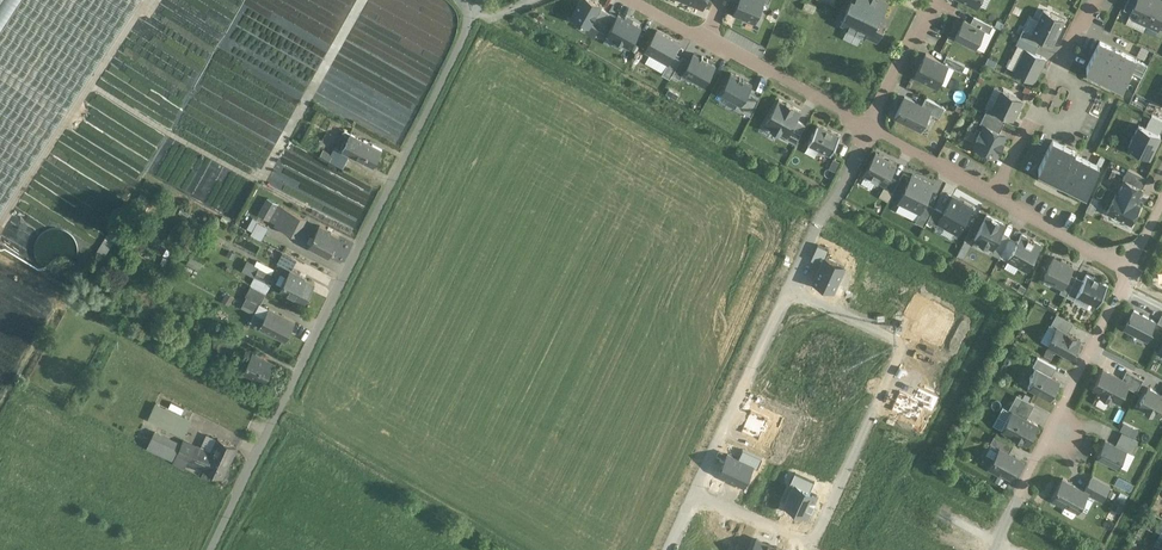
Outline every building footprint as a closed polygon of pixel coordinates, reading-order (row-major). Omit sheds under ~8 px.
[(0,31),(0,214),(140,0),(20,0),(0,31)] [(20,0),(0,0),(0,31),(20,0)] [(570,16),(589,26),(602,4),(594,0),(579,0),(570,16)] [(734,13),(755,21),(764,0),(739,0),(734,13)] [(846,10),(841,21),(846,24),(845,27),(864,36),(865,33),(877,39),(883,27),(875,23),(880,13),(882,14),(888,1),(886,0),(850,0),(846,10)] [(1130,14),(1136,17),(1135,19),(1146,24),(1157,0),(1136,0),(1130,14)] [(1146,24),(1158,30),(1159,27),(1161,28),(1161,0),(1157,0),(1146,24)] [(816,5),(805,1),(802,9),(813,13),(816,5)] [(1030,33),(1051,44),(1064,20),(1044,9),(1030,33)] [(641,26),(618,13),(607,34),(614,38),(612,42),(621,47),(623,43),(630,46),(641,26)] [(961,18),(953,35),(976,46),(984,29),(990,31),(993,24),(972,14),(968,22),(961,18)] [(680,42),(657,29),(645,50),(668,63),(680,42)] [(1145,62),(1099,41),(1086,67),(1120,83),(1127,68),(1140,73),(1145,62)] [(1025,48),(1013,72),(1031,81),(1034,82),(1046,59),(1025,48)] [(701,56),(694,52),(682,72),(704,85),(715,64),(708,60),(708,58),(707,58),(707,59),(702,57),(703,56),(702,55),(701,56)] [(940,60),(922,52),(911,74),(936,86),(946,64),(960,71),(964,63),(943,54),(940,60)] [(731,72),(720,92),(741,104),(752,84),(731,72)] [(984,104),(981,111),(1002,120),(1004,114),(1015,119),(1024,100),(997,87),(988,106),(984,104)] [(1014,88),(1013,93),(1024,96),(1026,90),(1014,88)] [(926,110),(937,115),(942,106),(921,96),(917,104),(900,95),(890,114),(917,128),(926,110)] [(787,136),(800,110),(775,97),(762,123),(787,136)] [(997,130),(1002,120),(981,111),(976,121),(980,123),(969,146),(993,157),(1004,133),(997,130)] [(1147,155),(1161,120),(1146,114),(1141,126),(1134,123),(1125,146),(1147,155)] [(830,151),(840,133),(819,122),(810,140),(830,151)] [(382,149),(364,139),(364,140),(345,130),(336,147),(350,154),(374,166),(382,149)] [(1101,167),(1053,142),(1038,171),(1086,196),(1101,167)] [(350,154),(336,147),(330,161),(343,168),(350,154)] [(332,155),(324,150),(320,157),(327,162),(332,155)] [(891,161),(869,150),(858,172),(880,183),(891,161)] [(1144,176),(1122,166),(1102,210),(1131,223),(1141,203),(1136,201),(1140,194),(1136,192),(1144,176)] [(917,220),(925,205),(918,201),(927,183),(906,172),(891,201),(910,211),(906,220),(915,224),(917,220)] [(880,195),(888,198),(892,191),(884,187),(880,195)] [(954,233),(969,205),(942,191),(933,209),(925,205),(917,220),(927,225),(930,221),(954,233)] [(277,203),(268,198),(259,214),(269,219),(277,203)] [(277,203),(269,219),(276,223),(284,207),(278,203),(277,203)] [(296,213),(284,207),(276,223),(275,225),(287,231),(296,213)] [(305,218),(296,213),(287,231),(296,236),(305,218)] [(993,247),(993,248),(1001,232),(1005,224),(986,214),(974,238),(993,247)] [(252,218),(247,231),(264,237),(269,224),(252,218)] [(111,223),(104,234),(112,239),(119,227),(111,223)] [(331,231),(319,225),(309,245),(329,255),(338,237),(330,233),(331,231)] [(1001,232),(993,248),(993,247),(991,252),(999,256),(1009,236),(1001,232)] [(1018,241),(1007,259),(1008,259),(1027,269),(1041,244),(1022,233),(1018,241)] [(1008,259),(1007,259),(1018,241),(1009,236),(999,256),(1007,260),(1008,259)] [(820,259),(812,278),(834,287),(845,261),(826,253),(829,245),(818,241),(811,255),(820,259)] [(1056,256),(1045,277),(1063,286),(1074,265),(1056,256)] [(254,278),(255,276),(259,267),(253,264),(252,266),(245,262),(240,271),(254,278)] [(272,274),(259,267),(255,276),(268,282),(272,274)] [(306,277),(290,270),(281,290),(305,301),(314,283),(305,278),(306,277)] [(1108,284),(1086,273),(1083,279),(1076,294),(1076,295),(1097,305),(1108,284)] [(1076,294),(1083,279),(1076,276),(1067,295),(1074,299),(1076,295),(1076,294)] [(266,294),(251,286),(246,297),(261,305),(266,294)] [(295,322),(270,309),(265,318),(260,328),(285,341),(295,322)] [(1124,327),(1147,339),(1153,330),(1151,329),(1155,321),(1134,309),(1130,318),(1129,317),(1124,327)] [(265,318),(255,313),(250,323),(260,328),(265,318)] [(1057,326),(1068,332),(1074,322),(1057,313),(1051,324),(1056,327),(1057,326)] [(1071,357),(1080,339),(1076,337),(1068,332),(1057,326),(1056,327),(1052,336),(1053,336),(1049,345),(1071,357)] [(205,335),(216,341),(220,333),(208,328),(205,335)] [(236,340),(224,334),(217,347),(229,353),(236,340)] [(274,363),(253,352),(243,371),(264,382),(274,363)] [(1035,366),(1052,375),(1056,367),(1037,356),(1033,365),(1035,366)] [(1122,379),(1126,370),(1107,361),(1093,389),(1099,392),(1097,395),(1112,402),(1113,398),(1121,402),(1128,388),(1131,383),(1122,379)] [(1028,386),(1050,398),(1060,380),(1052,375),(1035,366),(1030,377),(1032,378),(1028,386)] [(1146,380),(1126,370),(1122,379),(1131,383),(1128,388),(1139,393),(1146,380)] [(1160,417),(1161,413),(1161,391),(1148,384),(1137,406),(1160,417)] [(1012,410),(1026,418),(1034,403),(1016,394),(1008,409),(1011,411),(1012,410)] [(190,420),(155,405),(149,419),(183,435),(190,420)] [(1002,429),(1028,443),(1038,424),(1026,418),(1012,410),(1011,411),(1002,429)] [(1120,429),(1132,434),(1135,427),(1123,421),(1120,429)] [(179,444),(155,433),(148,447),(158,452),(172,459),(179,444)] [(990,442),(1000,447),(1009,452),(1014,444),(995,434),(990,442)] [(237,448),(218,439),(211,453),(195,446),(189,460),(205,468),(204,470),(222,478),(237,448)] [(1127,451),(1105,440),(1096,458),(1119,469),(1127,451)] [(195,446),(183,441),(177,455),(189,460),(195,446)] [(1000,447),(989,466),(990,466),(989,468),(999,473),(1000,471),(1010,477),(1021,458),(1009,452),(1000,447)] [(793,484),(784,504),(805,514),(815,493),(808,490),(812,481),(793,472),(789,481),(793,484)] [(1110,485),(1091,476),(1084,491),(1088,493),(1103,500),(1110,485)] [(1084,491),(1062,480),(1052,500),(1078,513),(1088,493),(1084,491)] [(751,549),(781,549),(782,548),(775,545),(776,543),(768,539),(767,541),(757,537),(751,549)]
